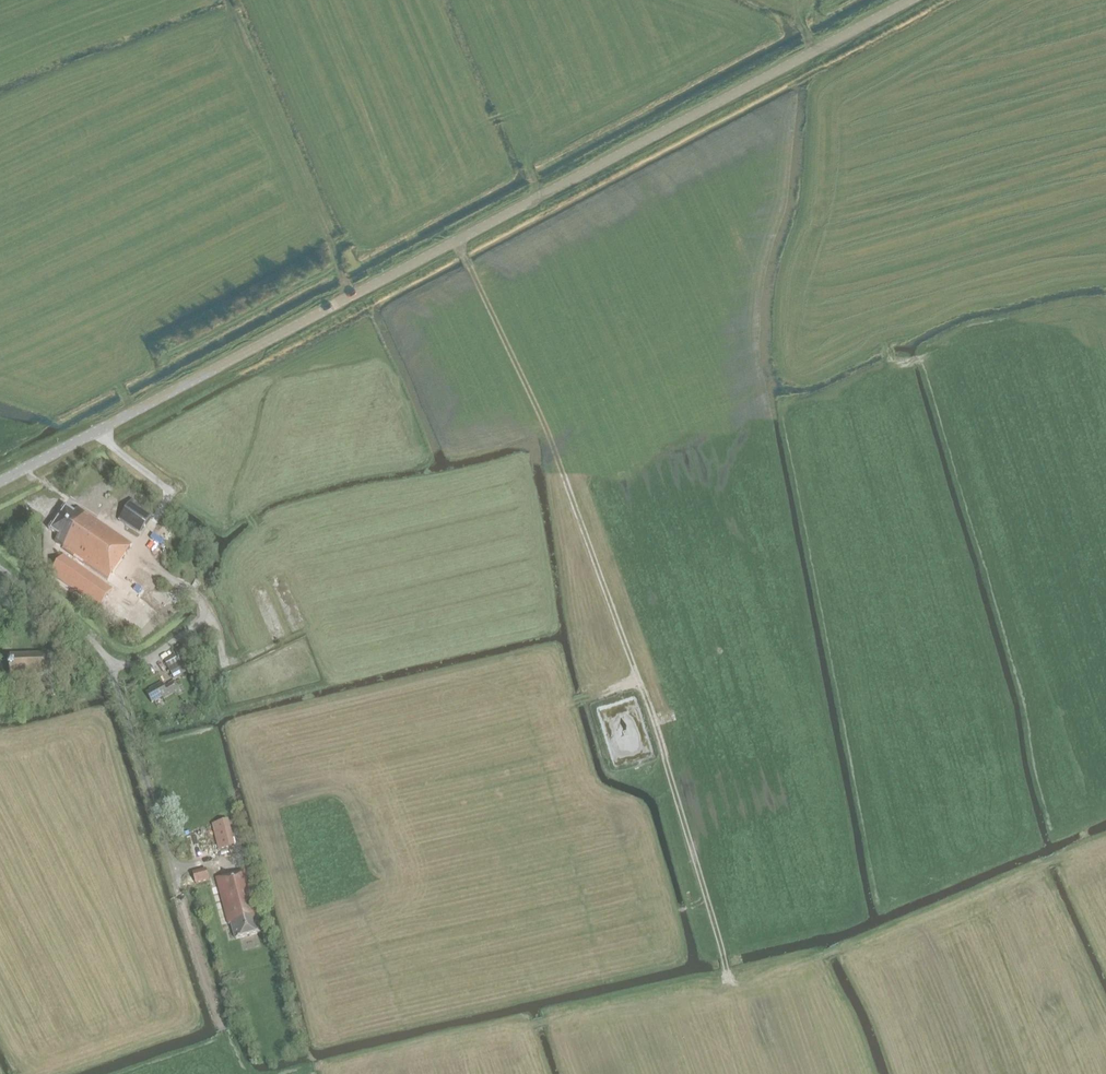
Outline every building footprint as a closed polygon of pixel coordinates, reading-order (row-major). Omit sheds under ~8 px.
[(103,508),(108,512),(114,504),(108,500),(103,508)] [(118,520),(138,534),(152,514),(131,500),(118,520)] [(132,545),(89,515),(93,508),(84,502),(79,508),(75,505),(71,510),(67,508),(51,531),(59,537),(53,545),(64,552),(49,573),(83,597),(96,578),(79,566),(81,563),(106,581),(113,571),(132,545)] [(137,564),(129,575),(151,591),(159,579),(137,564)] [(45,655),(9,656),(9,663),(9,669),(9,676),(11,676),(12,679),(20,679),(20,675),(44,675),(50,670),(50,661),(45,655)] [(174,656),(164,661),(168,668),(178,662),(174,656)] [(186,672),(179,662),(168,668),(174,679),(186,672)] [(151,691),(147,693),(151,702),(163,697),(164,698),(173,693),(174,695),(180,692),(174,680),(168,683),(169,685),(164,687),(162,682),(149,689),(151,691)] [(235,846),(228,820),(212,825),(218,850),(235,846)] [(206,869),(192,872),(195,884),(209,880),(206,869)] [(258,916),(247,871),(237,874),(236,872),(215,877),(228,924),(231,924),(235,938),(267,930),(265,921),(259,923),(257,917),(258,916)]
